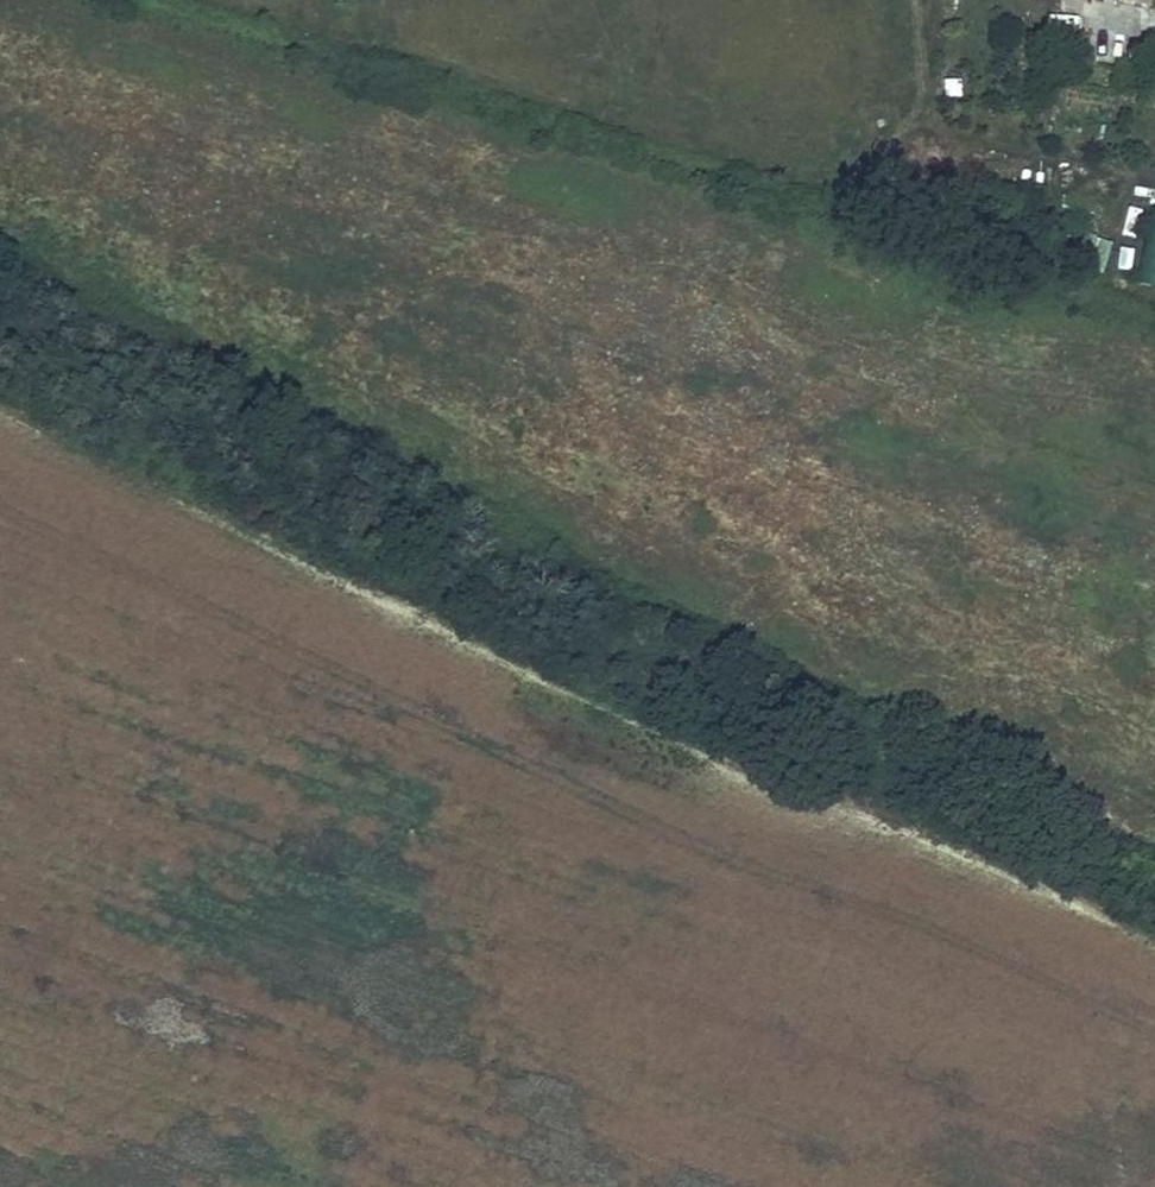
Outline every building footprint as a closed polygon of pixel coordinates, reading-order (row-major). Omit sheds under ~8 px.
[(1129,210),(1124,236),(1138,238),(1142,212),(1129,210)]
